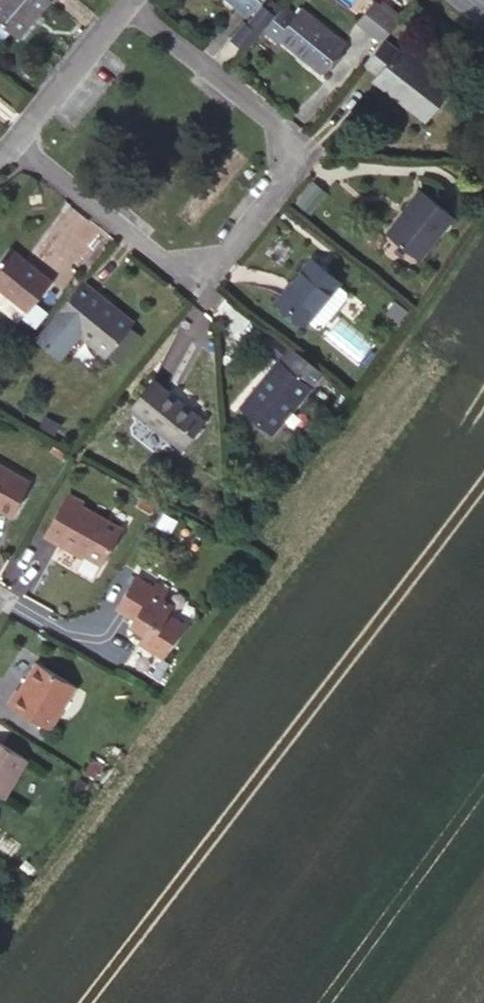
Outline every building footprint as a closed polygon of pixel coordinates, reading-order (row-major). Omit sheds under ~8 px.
[(17,37),(48,0),(0,0),(0,22),(17,37)] [(248,15),(261,0),(230,0),(248,15)] [(374,0),(373,0),(356,21),(381,41),(398,19),(374,0)] [(274,1),(268,8),(273,13),(279,6),(274,1)] [(296,12),(284,4),(276,15),(263,30),(276,40),(279,37),(320,70),(342,43),(299,8),(296,12)] [(231,39),(246,51),(263,30),(276,15),(273,13),(268,8),(266,7),(247,24),(244,21),(231,39)] [(384,40),(365,63),(378,74),(405,96),(401,101),(425,120),(451,87),(401,46),(397,51),(384,40)] [(405,96),(378,74),(373,80),(401,101),(405,96)] [(312,182),(295,202),(307,213),(325,192),(312,182)] [(451,215),(418,188),(406,204),(408,206),(386,233),(418,258),(451,215)] [(9,248),(0,260),(0,287),(29,311),(52,282),(9,248)] [(307,321),(337,284),(339,281),(312,259),(278,300),(305,323),(307,321)] [(111,303),(83,281),(54,316),(107,357),(132,327),(107,307),(111,303)] [(344,289),(337,284),(307,321),(314,327),(323,326),(346,298),(344,289)] [(135,323),(111,303),(107,307),(132,327),(135,323)] [(267,329),(257,341),(275,356),(286,344),(267,329)] [(310,387),(323,371),(289,344),(278,358),(310,387)] [(271,434),(310,387),(278,358),(238,406),(271,434)] [(178,444),(200,418),(155,380),(133,407),(178,444)] [(206,423),(200,418),(178,444),(184,449),(206,423)] [(11,516),(30,481),(0,464),(0,510),(11,516)] [(269,498),(259,491),(250,501),(259,509),(269,498)] [(122,529),(82,506),(84,503),(68,494),(44,536),(59,544),(61,541),(102,564),(122,529)] [(141,621),(137,627),(147,633),(141,641),(165,656),(185,625),(169,614),(174,605),(164,599),(169,590),(157,583),(154,588),(137,577),(118,607),(137,618),(141,621)] [(9,702),(51,726),(76,682),(37,660),(19,689),(18,688),(9,702)] [(0,739),(0,793),(3,795),(27,757),(0,739)]
